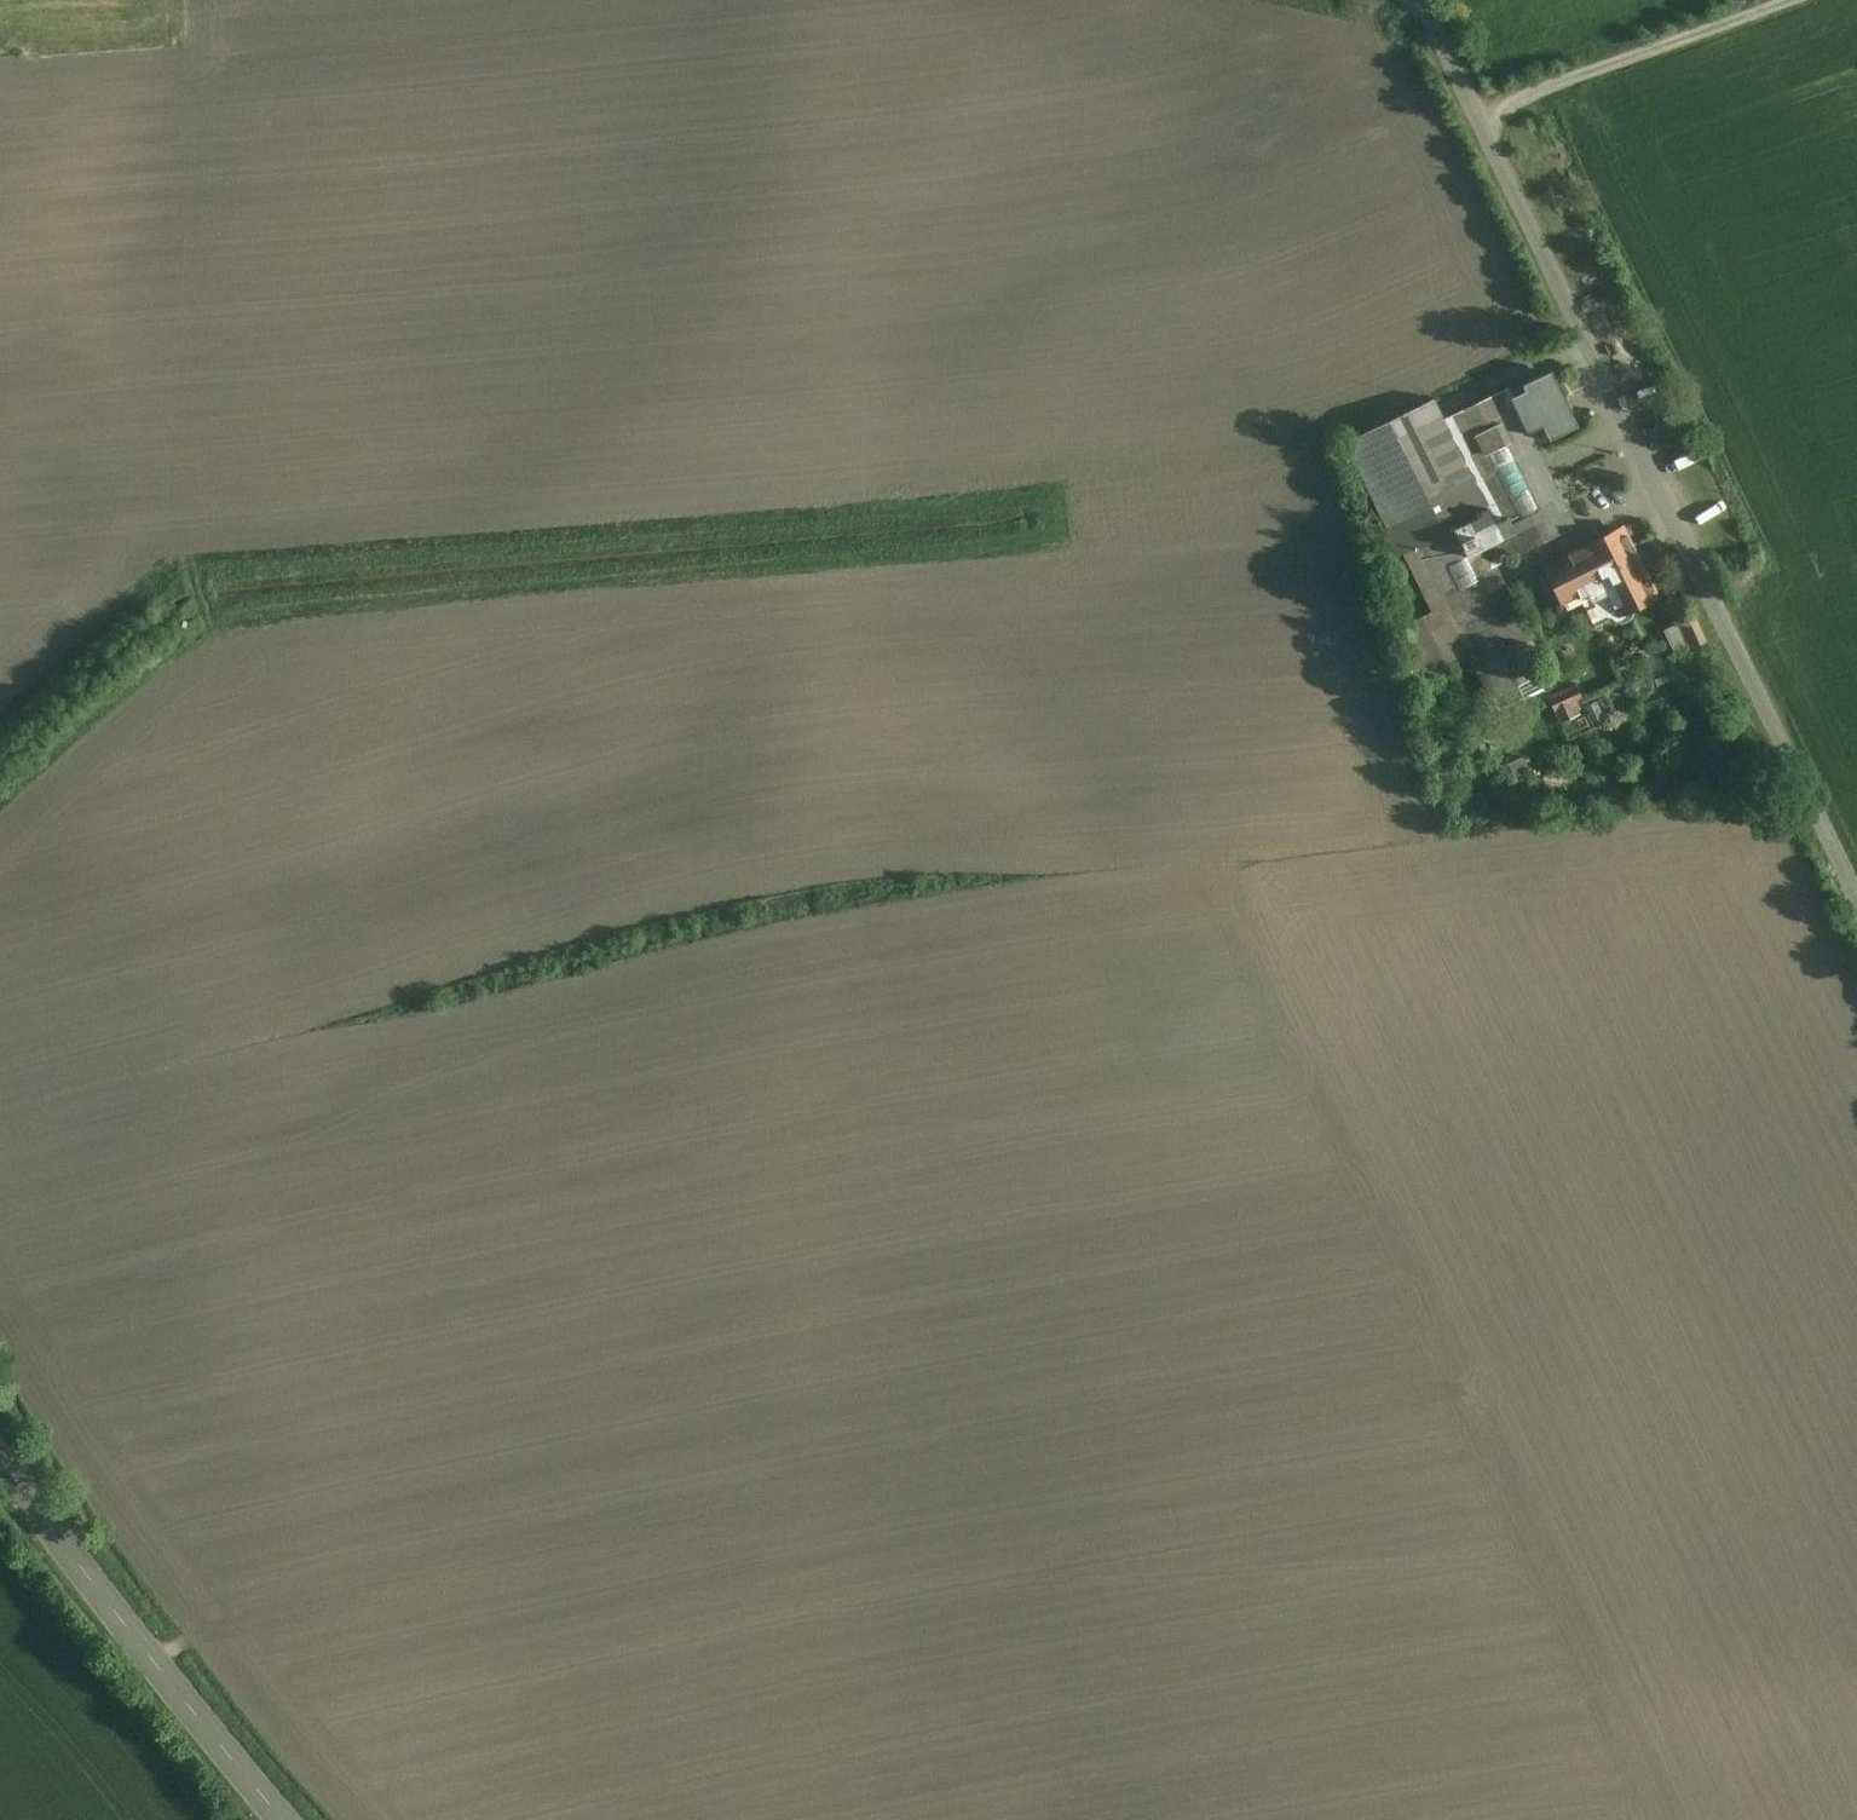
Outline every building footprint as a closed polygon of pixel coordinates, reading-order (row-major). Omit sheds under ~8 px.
[(1556,405),(1539,371),(1456,412),(1446,393),(1352,439),(1398,530),(1415,522),(1454,601),(1411,623),(1428,657),(1485,628),(1515,688),(1556,668),(1506,568),(1593,526),(1537,414),(1556,405)] [(1629,524),(1616,530),(1538,565),(1561,614),(1579,606),(1591,631),(1663,598),(1629,524)] [(1595,695),(1587,678),(1559,690),(1567,708),(1595,695)]
